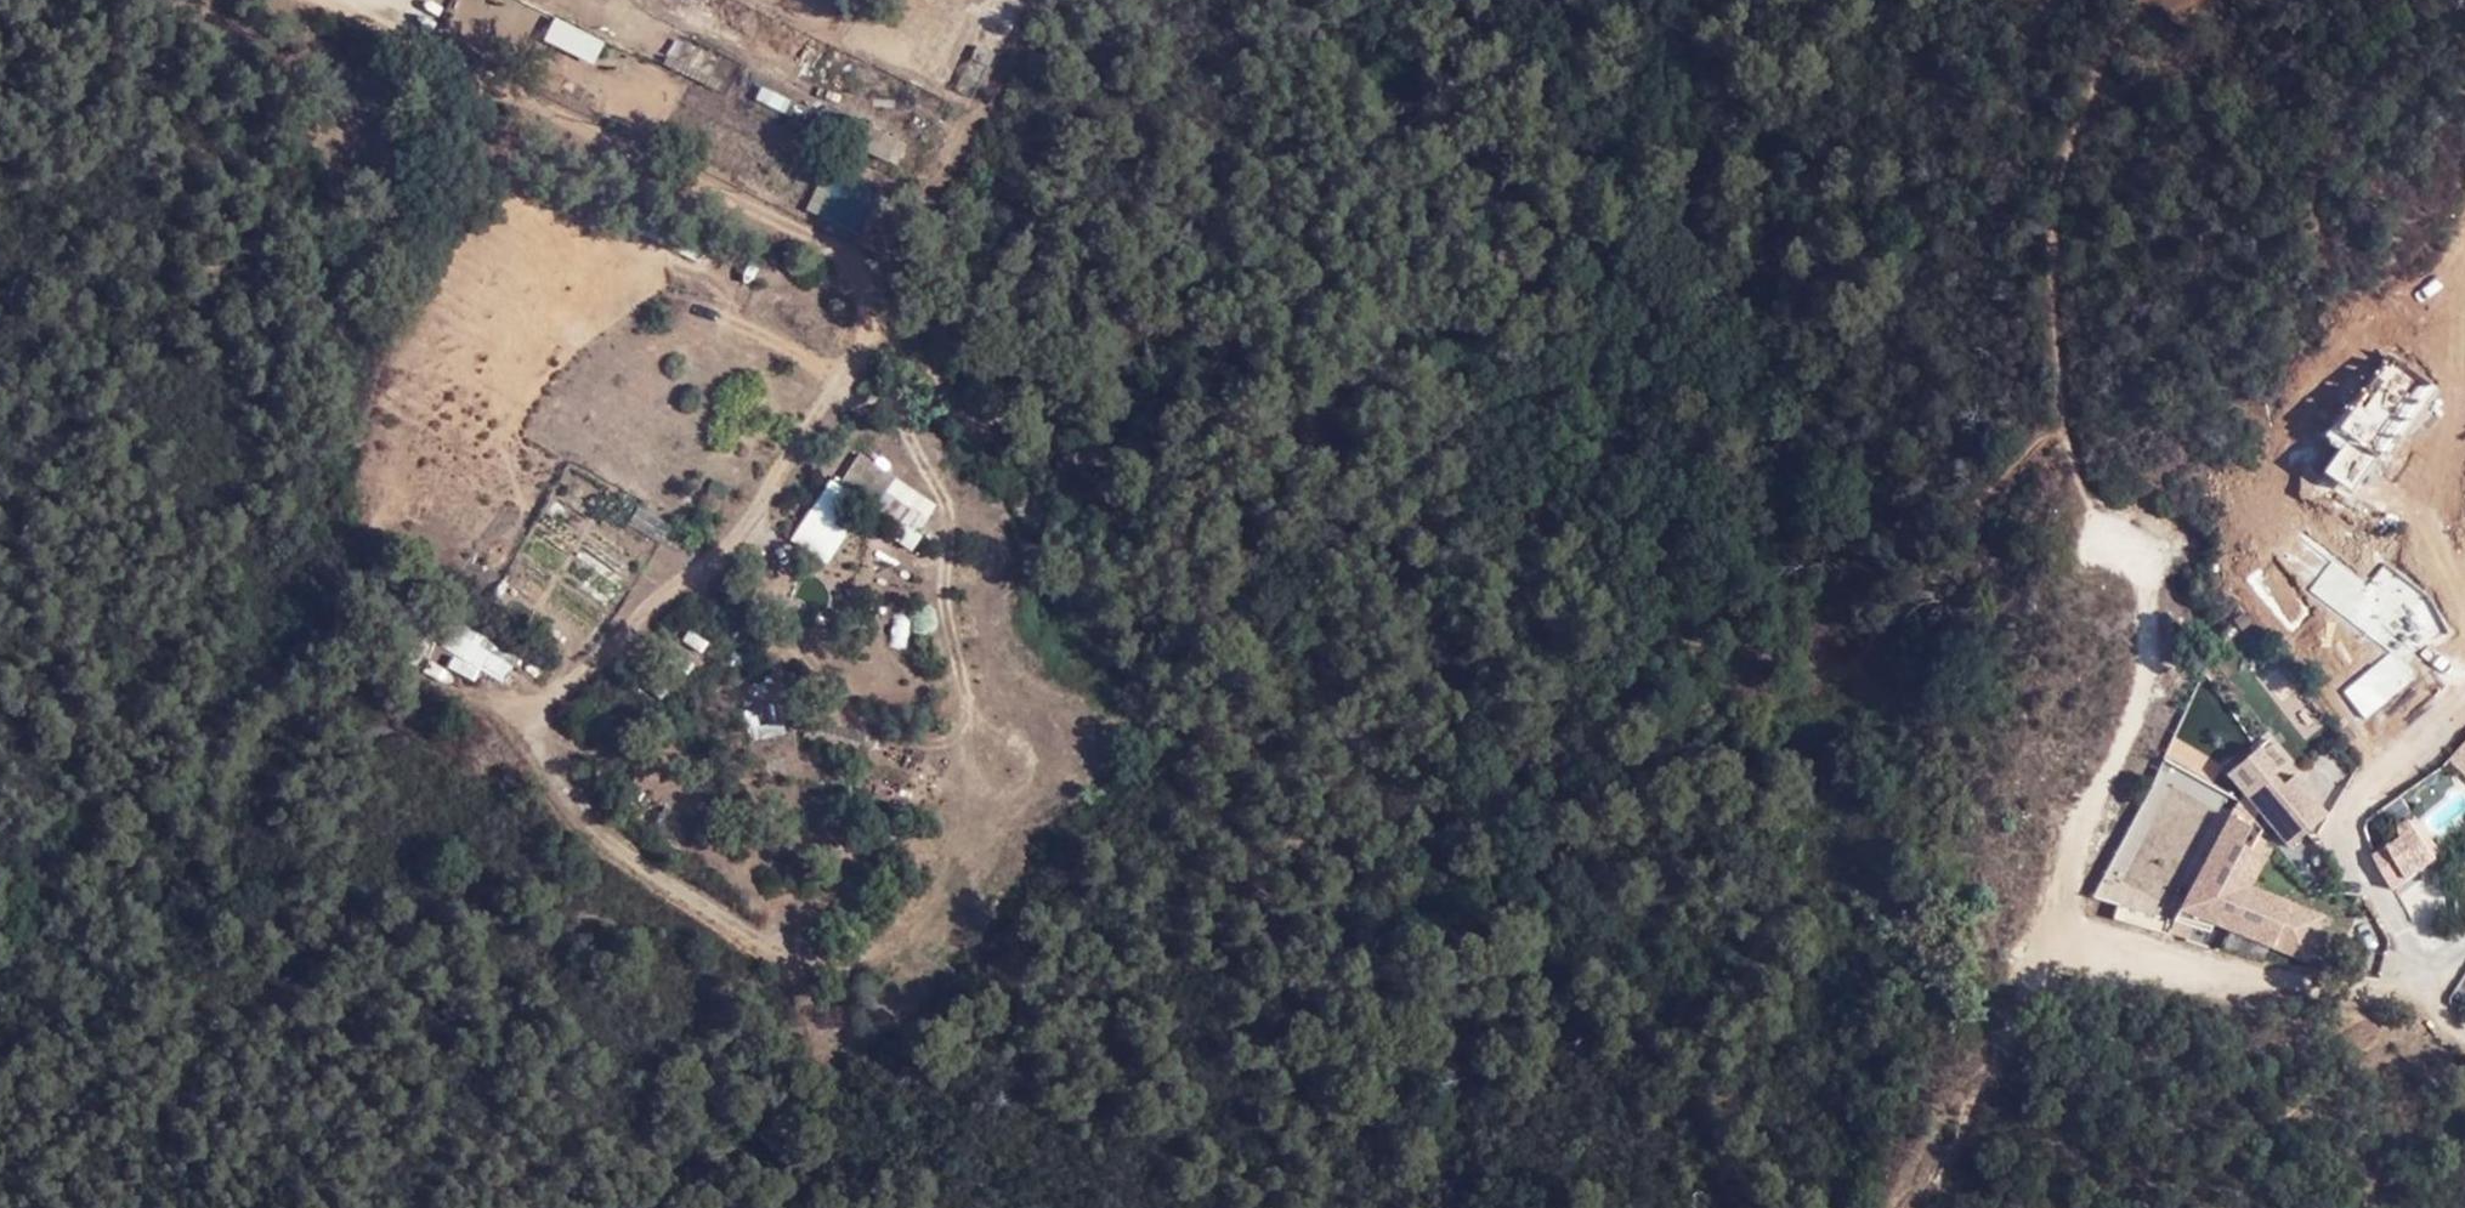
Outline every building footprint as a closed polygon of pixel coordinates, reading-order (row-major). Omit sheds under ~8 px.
[(2441,388),(2396,350),(2327,432),(2346,448),(2328,469),(2354,490),(2441,388)] [(2286,847),(2325,813),(2281,761),(2271,771),(2253,750),(2224,772),(2286,847)] [(2229,813),(2180,909),(2204,918),(2216,922),(2275,945),(2316,960),(2334,915),(2294,899),(2287,914),(2229,890),(2252,848),(2240,842),(2250,824),(2229,813)] [(2204,918),(2180,909),(2175,918),(2122,904),(2119,917),(2195,940),(2204,918)] [(2269,958),(2275,945),(2216,922),(2210,936),(2269,958)]
